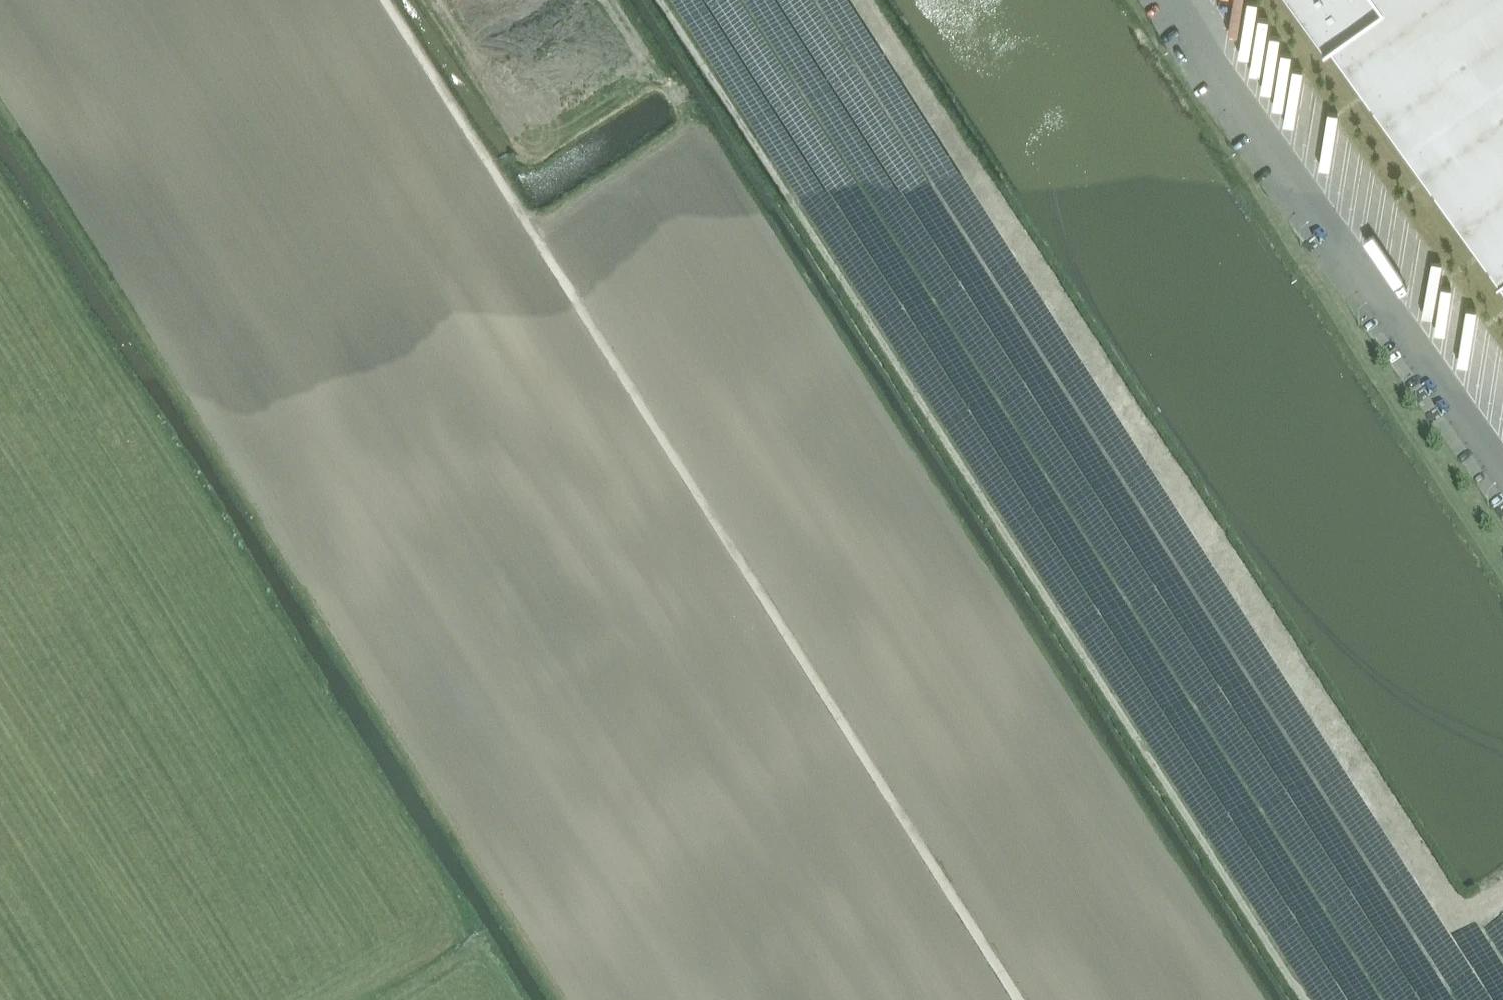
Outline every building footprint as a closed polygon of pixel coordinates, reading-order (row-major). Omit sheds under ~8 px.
[(1222,17),(1233,11),(1226,0),(1212,0),(1222,17)] [(1324,35),(1329,32),(1502,274),(1502,0),(1299,0),(1324,35)] [(1281,105),(1295,98),(1272,50),(1258,57),(1281,105)] [(1437,284),(1425,292),(1452,332),(1464,323),(1437,284)]
